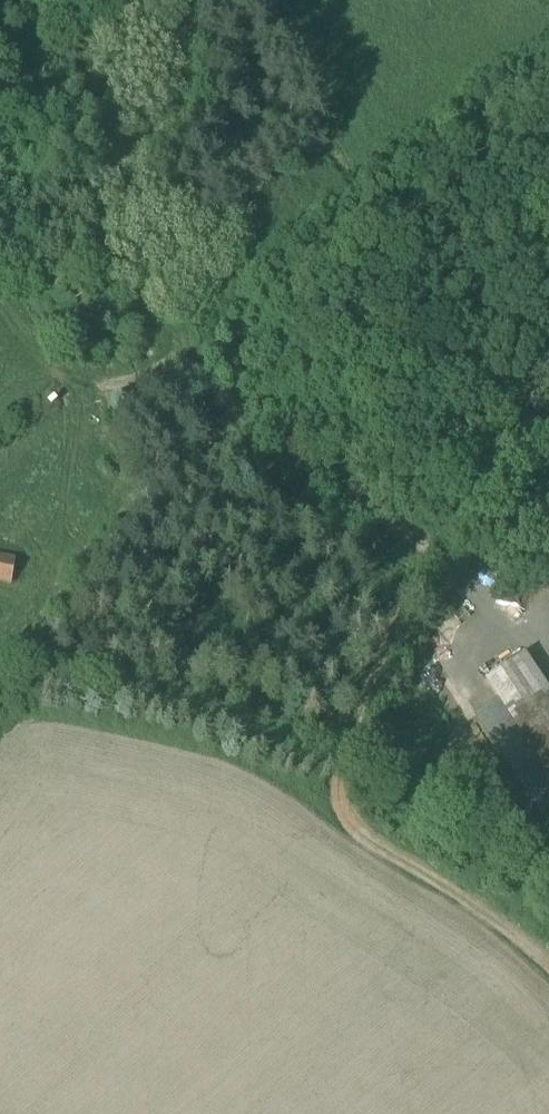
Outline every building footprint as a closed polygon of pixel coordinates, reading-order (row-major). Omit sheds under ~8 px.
[(0,556),(0,581),(11,583),(15,559),(0,556)] [(539,577),(548,592),(548,571),(539,577)] [(523,662),(475,694),(548,804),(548,701),(523,662)]
